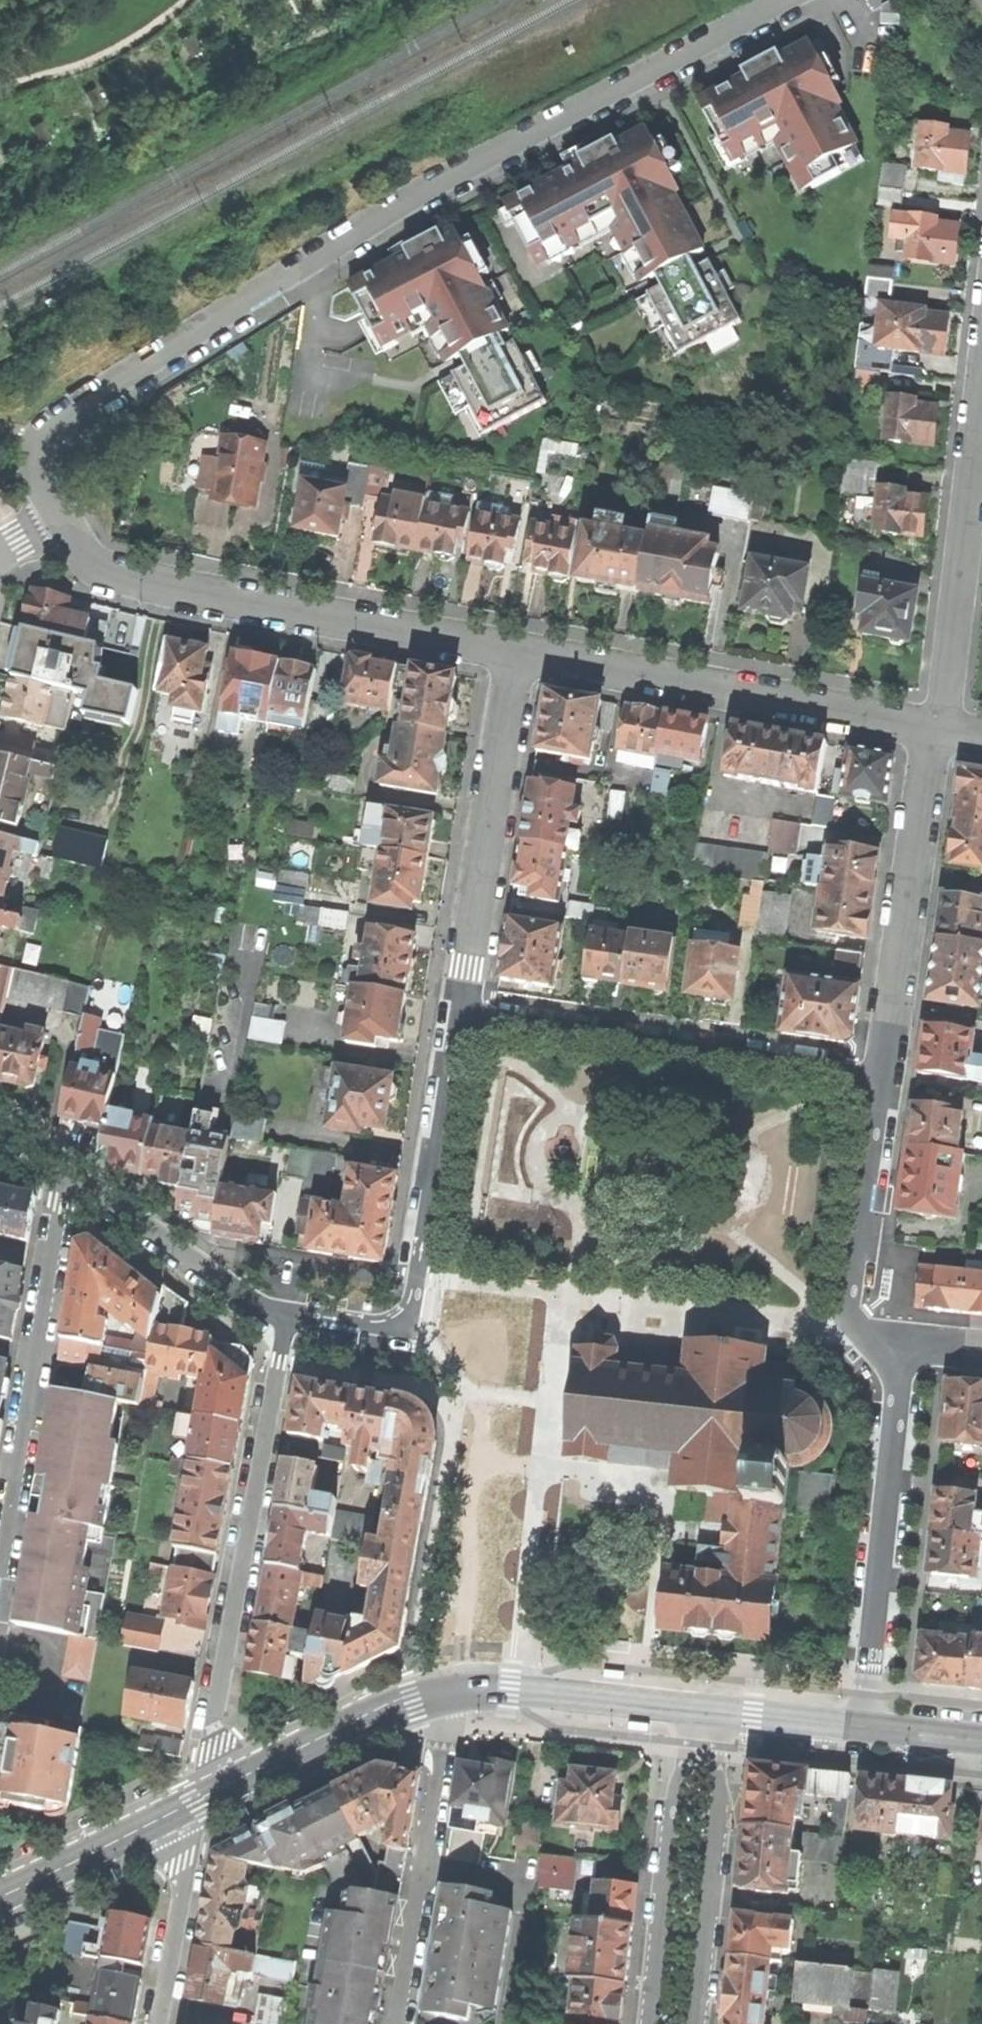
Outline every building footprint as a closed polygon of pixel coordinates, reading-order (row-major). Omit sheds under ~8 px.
[(893,0),(881,6),(881,14),(900,15),(901,0),(893,0)] [(900,25),(900,15),(881,14),(881,25),(900,25)] [(832,100),(809,56),(804,46),(781,59),(767,66),(769,71),(762,74),(760,70),(745,78),(711,96),(699,102),(716,136),(727,155),(779,127),(786,140),(812,189),(842,173),(841,172),(834,160),(856,148),(858,148),(832,100)] [(742,71),(745,78),(760,70),(767,66),(781,59),(778,52),(759,62),(742,71)] [(815,53),(809,56),(832,100),(838,97),(815,53)] [(767,66),(760,70),(762,74),(769,71),(767,66)] [(733,168),(786,140),(779,127),(727,155),(716,136),(709,140),(726,172),(733,168)] [(941,175),(962,178),(964,178),(967,156),(969,138),(947,135),(948,131),(923,128),(918,168),(941,170),(941,175)] [(651,280),(656,277),(690,259),(704,252),(669,185),(675,182),(671,176),(655,145),(651,138),(645,141),(641,132),(616,145),(582,164),(504,205),(532,258),(543,252),(616,213),(623,227),(636,251),(648,273),(651,280)] [(579,158),(582,164),(616,145),(614,140),(593,151),(579,158)] [(664,140),(655,145),(671,176),(680,171),(664,140)] [(862,160),(856,148),(834,160),(841,172),(862,160)] [(906,168),(882,165),(879,189),(903,192),(906,168)] [(961,185),(962,178),(941,175),(940,182),(961,185)] [(902,208),(903,192),(879,189),(877,205),(902,208)] [(550,266),(623,227),(616,213),(543,252),(550,266)] [(896,251),(908,253),(912,219),(895,217),(893,239),(898,239),(896,251)] [(934,222),(912,219),(908,253),(907,259),(953,265),(955,246),(957,229),(934,226),(934,222)] [(746,221),(737,226),(747,243),(756,238),(746,221)] [(472,352),(501,337),(509,332),(495,305),(485,286),(481,279),(463,244),(455,231),(442,238),(408,256),(349,287),(367,320),(377,340),(392,332),(406,325),(431,312),(438,325),(442,334),(453,353),(456,361),(472,352)] [(405,251),(408,256),(442,238),(439,233),(421,242),(405,251)] [(472,240),(463,244),(481,279),(490,274),(472,240)] [(634,280),(648,273),(636,251),(622,258),(634,280)] [(693,265),(690,259),(656,277),(662,288),(648,295),(665,328),(674,323),(688,350),(741,322),(726,294),(717,276),(709,262),(695,269),(693,265)] [(869,266),(867,279),(893,282),(894,268),(869,266)] [(726,271),(717,276),(726,294),(735,289),(726,271)] [(893,282),(867,279),(865,295),(891,298),(893,282)] [(494,281),(485,286),(495,305),(504,300),(494,281)] [(651,335),(661,330),(665,328),(648,295),(634,303),(651,335)] [(881,305),(879,327),(876,346),(893,348),(942,354),(945,334),(947,318),(924,315),(924,310),(881,305)] [(413,338),(438,325),(431,312),(406,325),(413,338)] [(399,345),(392,332),(377,340),(367,320),(360,324),(368,340),(377,357),(384,354),(399,345)] [(675,357),(688,350),(674,323),(665,328),(661,330),(675,357)] [(876,346),(879,327),(862,325),(856,370),(880,373),(890,374),(893,348),(876,346)] [(440,360),(453,353),(442,334),(429,341),(440,360)] [(504,343),(501,337),(472,352),(478,362),(453,376),(471,409),(480,404),(494,431),(547,403),(532,375),(523,357),(515,342),(506,347),(504,343)] [(531,352),(523,357),(532,375),(541,371),(539,367),(531,352)] [(880,373),(856,370),(854,386),(878,389),(880,373)] [(466,411),(471,409),(453,376),(439,383),(440,385),(456,416),(466,411)] [(913,402),(891,399),(886,440),(932,445),(936,409),(913,406),(913,404),(913,402)] [(481,438),(494,431),(480,404),(471,409),(466,411),(481,438)] [(224,439),(221,457),(214,497),(234,500),(255,504),(259,482),(262,466),(265,446),(224,439)] [(214,497),(221,457),(203,454),(197,494),(214,497)] [(683,463),(659,459),(656,475),(652,505),(677,509),(683,463)] [(844,461),(841,491),(867,494),(869,478),(876,479),(878,464),(844,461)] [(345,490),(343,505),(349,506),(363,509),(365,496),(371,467),(350,463),(345,490)] [(307,464),(304,483),(322,486),(325,467),(307,464)] [(371,467),(365,496),(383,500),(385,500),(390,470),(371,467)] [(423,477),(418,506),(425,507),(427,494),(429,484),(430,478),(423,477)] [(337,536),(340,518),(343,505),(345,490),(322,486),(304,483),(300,507),(293,510),(292,520),(296,525),(295,529),(315,532),(337,536)] [(709,516),(750,523),(754,498),(713,490),(709,516)] [(903,493),(880,490),(875,531),(921,536),(923,517),(925,499),(902,497),(903,493)] [(453,499),(427,494),(425,507),(417,552),(429,554),(436,555),(439,561),(448,562),(454,558),(457,541),(464,543),(469,513),(452,509),(453,499)] [(380,519),(375,544),(417,552),(425,507),(418,506),(385,500),(383,500),(380,519)] [(504,509),(478,504),(468,562),(479,564),(486,565),(489,570),(498,572),(504,568),(507,551),(515,552),(520,523),(502,520),(504,509)] [(347,519),(349,506),(343,505),(340,518),(347,519)] [(535,556),(534,565),(533,573),(543,575),(551,577),(551,578),(554,582),(564,583),(567,581),(567,579),(569,580),(577,522),(553,518),(551,528),(532,525),(528,555),(535,556)] [(598,533),(585,531),(576,581),(597,585),(596,593),(604,594),(616,596),(617,589),(638,593),(648,541),(623,537),(625,525),(600,520),(598,533)] [(678,525),(651,520),(648,541),(638,593),(665,597),(665,601),(664,605),(682,608),(683,603),(683,601),(710,606),(713,587),(722,588),(723,580),(725,572),(716,571),(719,554),(707,552),(709,544),(676,538),(678,525)] [(527,564),(534,565),(535,556),(528,555),(527,564)] [(785,566),(753,560),(743,612),(757,614),(767,617),(767,619),(770,624),(781,627),(787,622),(787,620),(791,621),(794,603),(802,605),(811,559),(787,555),(785,566)] [(898,588),(864,581),(857,614),(861,614),(865,615),(862,633),(866,634),(888,639),(892,645),(900,647),(905,642),(908,642),(918,593),(898,589),(898,588)] [(24,631),(59,639),(61,628),(68,600),(32,592),(28,610),(24,631)] [(91,612),(86,634),(84,644),(93,647),(100,648),(108,615),(91,612)] [(59,639),(84,644),(86,634),(61,628),(59,639)] [(74,692),(89,696),(92,683),(95,670),(88,668),(93,647),(84,644),(83,646),(23,632),(22,636),(18,635),(13,655),(8,678),(12,679),(51,687),(74,692)] [(208,650),(206,650),(187,646),(178,644),(166,642),(156,692),(175,696),(173,707),(176,708),(196,712),(203,714),(212,666),(205,665),(208,650)] [(187,646),(206,650),(207,648),(203,643),(193,642),(188,644),(187,646)] [(266,717),(276,667),(262,664),(252,662),(250,657),(239,656),(235,660),(232,659),(218,736),(234,739),(238,723),(264,727),(266,717)] [(372,663),(346,658),(337,706),(385,714),(389,694),(394,667),(372,663)] [(266,717),(290,721),(291,715),(304,717),(306,703),(312,673),(293,670),(276,667),(266,717)] [(405,697),(410,670),(394,667),(389,694),(405,697)] [(452,678),(410,670),(405,697),(398,731),(443,738),(445,725),(451,721),(452,714),(452,709),(448,703),(452,678)] [(42,727),(51,687),(12,679),(8,698),(3,719),(42,727)] [(92,683),(89,696),(85,717),(129,726),(136,693),(92,683)] [(74,692),(51,687),(42,727),(65,732),(74,692)] [(547,693),(544,713),(542,713),(535,752),(563,757),(591,762),(596,730),(601,703),(547,693)] [(303,723),(301,733),(330,738),(332,729),(335,708),(306,703),(304,717),(303,723)] [(615,705),(601,703),(596,730),(610,733),(615,705)] [(194,724),(196,712),(176,708),(174,720),(194,724)] [(620,749),(656,756),(663,714),(626,708),(619,749),(620,749)] [(708,722),(663,714),(656,756),(688,761),(701,763),(705,742),(708,722)] [(303,723),(304,717),(291,715),(290,721),(303,723)] [(301,733),(303,723),(290,721),(266,717),(264,727),(301,733)] [(301,733),(264,727),(263,737),(299,743),(301,733)] [(750,729),(733,727),(724,775),(741,778),(772,784),(804,790),(818,792),(827,743),(813,741),(781,735),(750,729)] [(439,759),(443,738),(398,731),(395,730),(389,769),(381,767),(378,789),(434,798),(438,779),(442,775),(443,770),(444,764),(439,759)] [(32,764),(36,747),(0,739),(0,757),(32,764)] [(654,769),(656,756),(620,749),(619,757),(626,758),(625,764),(634,765),(654,769)] [(887,796),(894,756),(848,749),(841,796),(857,799),(857,802),(870,804),(871,800),(886,803),(887,796)] [(656,756),(654,769),(671,772),(686,774),(688,761),(656,756)] [(32,764),(0,757),(0,824),(18,828),(29,776),(32,764)] [(57,769),(32,764),(29,776),(54,782),(57,769)] [(671,772),(654,769),(649,795),(653,796),(666,798),(671,772)] [(955,821),(981,825),(981,772),(962,769),(959,793),(955,821)] [(328,777),(326,792),(352,795),(354,781),(328,777)] [(570,832),(571,823),(573,810),(576,790),(532,783),(521,842),(567,849),(570,832)] [(625,793),(611,791),(608,818),(622,820),(625,793)] [(834,799),(817,796),(813,825),(830,828),(834,799)] [(383,838),(387,814),(368,811),(364,835),(372,836),(383,838)] [(431,821),(387,814),(383,838),(372,836),(369,852),(378,853),(425,860),(428,840),(431,821)] [(769,852),(795,856),(800,823),(773,820),(769,852)] [(955,821),(951,842),(948,864),(981,869),(981,825),(955,821)] [(288,836),(313,839),(315,827),(290,823),(288,836)] [(59,828),(53,858),(101,869),(108,840),(59,828)] [(579,851),(582,833),(570,832),(567,849),(568,850),(579,851)] [(16,879),(22,854),(37,857),(40,846),(0,836),(0,897),(6,899),(11,878),(16,879)] [(521,888),(532,890),(562,894),(568,850),(567,849),(521,842),(514,887),(521,888)] [(240,870),(253,872),(257,845),(244,843),(240,870)] [(755,881),(764,882),(768,854),(695,845),(691,871),(695,872),(755,881)] [(828,857),(824,888),(874,895),(880,853),(855,850),(830,846),(828,857)] [(374,876),(378,853),(369,852),(361,851),(357,874),(374,876)] [(425,860),(378,853),(374,876),(369,907),(411,913),(412,904),(419,905),(421,894),(423,883),(421,883),(425,860)] [(804,886),(822,888),(824,888),(828,857),(824,857),(824,859),(809,857),(804,886)] [(278,876),(259,873),(257,887),(276,890),(278,876)] [(278,876),(276,890),(305,895),(307,879),(278,874),(278,876)] [(741,926),(757,929),(762,894),(764,882),(755,881),(753,897),(745,895),(741,926)] [(520,897),(530,898),(531,894),(532,890),(521,888),(520,897)] [(824,888),(822,888),(816,931),(847,936),(868,939),(874,895),(824,888)] [(302,907),(305,895),(276,890),(273,902),(302,907)] [(562,894),(532,890),(531,894),(530,898),(530,899),(560,903),(562,894)] [(757,929),(755,938),(783,942),(790,897),(762,894),(757,929)] [(938,939),(981,945),(981,918),(981,911),(981,901),(944,896),(941,915),(938,939)] [(568,917),(592,920),(594,908),(570,904),(568,917)] [(325,911),(302,907),(299,925),(308,927),(321,929),(325,911)] [(23,920),(20,932),(35,935),(40,912),(34,911),(25,909),(23,920)] [(348,914),(325,911),(321,929),(345,933),(348,914)] [(534,925),(564,929),(565,918),(536,913),(534,925)] [(2,927),(20,932),(23,920),(2,916),(0,915),(0,927),(2,927)] [(509,921),(500,980),(527,984),(555,988),(564,929),(534,925),(509,921)] [(593,922),(592,931),(609,934),(610,924),(593,922)] [(413,957),(416,938),(371,930),(368,951),(359,950),(357,963),(365,964),(364,973),(352,971),(349,987),(355,988),(406,996),(409,977),(411,977),(413,966),(414,958),(413,957)] [(631,937),(609,934),(592,931),(585,979),(592,980),(600,981),(612,983),(624,984),(631,937)] [(644,987),(664,990),(667,991),(670,969),(675,940),(631,934),(631,937),(624,984),(644,987)] [(929,1001),(947,1004),(947,1005),(964,1007),(964,1006),(979,1008),(980,1005),(981,988),(981,945),(938,939),(935,961),(929,1001)] [(686,994),(712,998),(726,1000),(732,1001),(736,977),(740,952),(694,945),(686,994)] [(834,983),(860,987),(865,954),(839,950),(834,983)] [(13,969),(2,967),(0,974),(0,1015),(2,1016),(6,1001),(13,969)] [(63,1014),(70,982),(13,969),(6,1001),(63,1014)] [(853,1034),(860,987),(834,983),(788,977),(784,1006),(781,1033),(843,1042),(853,1034)] [(91,987),(70,982),(63,1014),(83,1018),(84,1014),(91,987)] [(620,1009),(624,984),(612,983),(608,1007),(620,1009)] [(657,998),(664,990),(644,987),(648,997),(657,998)] [(406,996),(355,988),(346,1044),(376,1048),(376,1043),(377,1040),(398,1043),(406,996)] [(256,1004),(253,1018),(274,1021),(276,1007),(256,1004)] [(102,1018),(84,1014),(83,1018),(77,1047),(95,1051),(100,1031),(102,1018)] [(274,1021),(253,1018),(249,1040),(281,1045),(285,1023),(274,1021)] [(969,1080),(972,1060),(975,1034),(925,1026),(922,1047),(918,1073),(937,1076),(937,1077),(950,1079),(950,1077),(969,1080)] [(45,1040),(26,1035),(0,1030),(0,1083),(4,1082),(12,1083),(20,1084),(28,1089),(36,1086),(39,1071),(40,1071),(43,1055),(46,1040),(45,1040)] [(26,1035),(45,1040),(46,1034),(28,1030),(26,1035)] [(125,1037),(100,1031),(95,1051),(92,1065),(101,1067),(118,1071),(125,1037)] [(83,1063),(92,1065),(95,1051),(77,1047),(73,1068),(82,1070),(83,1063)] [(972,1060),(969,1080),(981,1082),(981,1061),(972,1060)] [(73,1068),(61,1120),(82,1124),(105,1129),(110,1107),(114,1089),(117,1076),(100,1072),(101,1067),(92,1065),(83,1063),(82,1070),(73,1068)] [(335,1092),(338,1073),(326,1071),(322,1090),(335,1092)] [(335,1092),(328,1131),(361,1136),(361,1131),(362,1128),(386,1132),(390,1105),(393,1105),(398,1101),(398,1092),(396,1087),(393,1087),(394,1081),(338,1071),(338,1073),(335,1092)] [(911,1123),(908,1147),(959,1154),(963,1129),(962,1129),(964,1112),(914,1105),(911,1123)] [(153,1116),(110,1107),(105,1129),(102,1147),(116,1150),(113,1161),(116,1169),(118,1170),(129,1173),(143,1176),(152,1123),(153,1116)] [(195,1110),(193,1126),(211,1129),(213,1113),(195,1110)] [(269,1119),(237,1114),(233,1140),(265,1144),(269,1119)] [(192,1131),(152,1123),(143,1176),(163,1179),(162,1186),(171,1188),(183,1190),(186,1172),(189,1148),(192,1131)] [(192,1131),(189,1148),(226,1154),(228,1139),(229,1132),(211,1129),(193,1126),(192,1131)] [(959,1154),(908,1147),(904,1174),(899,1211),(921,1214),(921,1216),(937,1218),(937,1216),(956,1219),(965,1155),(959,1154)] [(226,1154),(189,1148),(186,1172),(183,1190),(179,1213),(190,1214),(201,1216),(218,1218),(223,1187),(226,1154)] [(313,1152),(291,1149),(287,1180),(308,1184),(313,1152)] [(339,1156),(313,1152),(308,1184),(305,1202),(328,1205),(331,1190),(334,1190),(339,1156)] [(347,1212),(316,1207),(311,1239),(309,1255),(385,1266),(388,1246),(398,1180),(353,1173),(349,1204),(347,1212)] [(248,1190),(266,1193),(268,1180),(250,1177),(248,1190)] [(218,1218),(215,1237),(264,1245),(267,1225),(271,1226),(274,1226),(279,1195),(266,1193),(248,1190),(223,1187),(218,1218)] [(28,1242),(36,1197),(2,1191),(0,1190),(0,1237),(28,1242)] [(311,1239),(316,1207),(303,1205),(298,1237),(311,1239)] [(201,1216),(190,1214),(192,1223),(193,1226),(202,1233),(215,1237),(218,1218),(201,1216)] [(151,1355),(153,1342),(156,1328),(162,1297),(121,1265),(92,1241),(79,1245),(64,1339),(90,1344),(103,1346),(108,1321),(99,1320),(101,1303),(130,1328),(132,1325),(141,1332),(133,1352),(151,1355)] [(968,1250),(967,1262),(974,1263),(975,1251),(968,1250)] [(965,1273),(981,1275),(981,1264),(974,1263),(967,1262),(965,1273)] [(965,1273),(922,1268),(920,1286),(918,1307),(961,1312),(965,1273)] [(0,1270),(0,1340),(12,1342),(15,1323),(11,1317),(13,1308),(19,1304),(21,1289),(23,1274),(0,1270)] [(965,1273),(961,1312),(981,1314),(981,1275),(965,1273)] [(162,1297),(156,1328),(183,1333),(188,1304),(164,1286),(162,1297)] [(195,1335),(183,1333),(156,1328),(153,1342),(151,1355),(146,1381),(141,1407),(160,1411),(162,1400),(155,1399),(159,1377),(180,1380),(181,1374),(206,1378),(211,1350),(213,1342),(213,1338),(195,1335)] [(597,1350),(581,1349),(579,1362),(578,1376),(575,1403),(573,1432),(571,1444),(570,1460),(612,1464),(612,1463),(678,1470),(676,1492),(681,1492),(682,1488),(715,1491),(733,1493),(733,1499),(751,1501),(787,1505),(789,1505),(793,1466),(800,1464),(809,1462),(818,1458),(825,1453),(830,1446),(834,1437),(837,1428),(837,1420),(834,1410),(829,1399),(821,1392),(810,1386),(801,1384),(803,1363),(764,1359),(765,1347),(766,1343),(760,1342),(759,1347),(734,1345),(734,1341),(729,1340),(728,1345),(697,1342),(698,1337),(692,1337),(689,1359),(623,1353),(618,1340),(604,1338),(597,1350)] [(64,1339),(61,1357),(87,1362),(87,1361),(90,1344),(64,1339)] [(213,1342),(211,1350),(250,1379),(253,1359),(248,1352),(244,1347),(213,1342)] [(133,1352),(103,1346),(90,1344),(87,1361),(129,1369),(133,1352)] [(250,1379),(211,1350),(206,1378),(200,1418),(241,1425),(247,1395),(250,1379)] [(146,1381),(151,1355),(133,1352),(129,1369),(127,1378),(91,1371),(89,1383),(86,1397),(119,1402),(125,1404),(141,1407),(146,1381)] [(0,1413),(8,1364),(0,1363),(0,1416),(0,1413)] [(948,1382),(945,1408),(942,1442),(961,1444),(961,1445),(977,1447),(977,1446),(981,1446),(981,1386),(948,1382)] [(295,1409),(290,1437),(321,1442),(325,1439),(327,1425),(350,1430),(357,1392),(300,1383),(295,1409)] [(103,1531),(119,1445),(112,1444),(119,1402),(86,1397),(64,1392),(59,1421),(51,1420),(41,1479),(49,1480),(46,1498),(42,1521),(46,1522),(42,1543),(31,1541),(16,1626),(70,1635),(97,1640),(105,1596),(112,1556),(115,1538),(102,1536),(103,1531)] [(371,1451),(385,1453),(395,1399),(375,1395),(357,1392),(350,1430),(347,1447),(360,1449),(371,1451)] [(403,1400),(395,1399),(385,1453),(397,1456),(394,1476),(428,1481),(432,1462),(435,1446),(436,1439),(434,1431),(432,1423),(429,1416),(423,1411),(418,1406),(411,1403),(403,1400)] [(200,1418),(192,1461),(233,1468),(237,1448),(241,1425),(200,1418)] [(324,1447),(322,1459),(344,1463),(346,1451),(324,1447)] [(356,1470),(368,1472),(371,1451),(360,1449),(356,1470)] [(385,1453),(371,1451),(368,1472),(367,1481),(380,1484),(385,1453)] [(181,1459),(172,1457),(171,1463),(168,1475),(178,1477),(181,1459)] [(176,1548),(178,1548),(218,1555),(226,1510),(233,1468),(192,1461),(176,1548)] [(277,1509),(310,1516),(314,1496),(318,1469),(285,1463),(281,1484),(277,1509)] [(835,1472),(807,1469),(803,1510),(831,1512),(835,1472)] [(336,1476),(332,1499),(337,1501),(342,1477),(336,1476)] [(369,1547),(366,1566),(413,1574),(420,1532),(428,1481),(394,1476),(391,1489),(394,1489),(384,1544),(370,1541),(369,1547)] [(730,1523),(733,1499),(733,1493),(715,1491),(712,1521),(730,1523)] [(981,1538),(981,1517),(974,1516),(976,1496),(937,1492),(935,1511),(932,1532),(981,1538)] [(332,1499),(314,1496),(310,1516),(334,1519),(335,1513),(337,1501),(332,1499)] [(728,1544),(725,1574),(728,1574),(780,1580),(787,1505),(751,1501),(733,1499),(730,1523),(728,1544)] [(306,1536),(307,1532),(331,1536),(334,1519),(310,1516),(277,1509),(272,1534),(267,1566),(300,1572),(304,1549),(305,1549),(307,1536),(306,1536)] [(330,1540),(369,1547),(370,1541),(374,1520),(335,1513),(334,1519),(331,1536),(330,1540)] [(930,1551),(928,1574),(977,1579),(981,1538),(932,1532),(930,1551)] [(707,1572),(725,1574),(728,1544),(710,1542),(707,1572)] [(218,1555),(178,1548),(174,1568),(214,1575),(216,1566),(218,1555)] [(152,1564),(150,1576),(161,1578),(163,1566),(152,1564)] [(301,1572),(300,1572),(267,1566),(262,1593),(257,1623),(291,1629),(299,1584),(301,1572)] [(356,1622),(355,1627),(351,1649),(347,1674),(400,1648),(407,1608),(413,1574),(366,1566),(362,1587),(377,1590),(371,1624),(356,1621),(356,1622)] [(214,1575),(174,1568),(165,1617),(182,1620),(181,1626),(204,1630),(210,1599),(214,1575)] [(722,1634),(728,1574),(725,1574),(707,1572),(672,1569),(666,1628),(720,1634),(722,1634)] [(324,1576),(301,1572),(299,1584),(322,1588),(324,1576)] [(780,1580),(728,1574),(722,1634),(776,1639),(782,1580),(780,1580)] [(973,1639),(981,1640),(981,1600),(978,1600),(975,1628),(973,1639)] [(317,1615),(314,1633),(313,1642),(327,1644),(332,1618),(317,1615)] [(129,1616),(127,1628),(160,1634),(162,1622),(142,1619),(129,1616)] [(355,1627),(356,1622),(332,1618),(327,1644),(351,1649),(355,1627)] [(289,1640),(291,1629),(257,1623),(252,1646),(248,1673),(282,1679),(289,1640)] [(939,1638),(973,1642),(973,1639),(975,1628),(941,1624),(939,1638)] [(124,1645),(158,1651),(162,1634),(160,1634),(127,1628),(124,1645)] [(314,1633),(291,1629),(289,1640),(312,1644),(313,1642),(314,1633)] [(68,1647),(95,1652),(97,1640),(70,1635),(68,1647)] [(968,1688),(973,1642),(939,1638),(921,1636),(919,1659),(916,1682),(968,1688)] [(973,1639),(973,1642),(968,1688),(981,1690),(981,1640),(973,1639)] [(347,1674),(351,1649),(327,1644),(313,1642),(312,1644),(305,1683),(316,1685),(324,1681),(331,1677),(338,1679),(347,1674)] [(92,1667),(95,1652),(68,1647),(65,1662),(92,1667)] [(89,1681),(92,1667),(65,1662),(63,1676),(89,1681)] [(625,1682),(625,1674),(609,1672),(604,1672),(604,1676),(604,1680),(625,1682)] [(133,1673),(125,1718),(134,1719),(186,1728),(190,1706),(194,1683),(133,1673)] [(1,1715),(0,1723),(0,1804),(67,1815),(81,1736),(82,1729),(1,1715)] [(630,1723),(629,1731),(646,1733),(650,1734),(651,1729),(651,1725),(630,1723)] [(140,1749),(181,1757),(184,1742),(155,1737),(154,1740),(142,1737),(140,1749)] [(504,1826),(514,1765),(485,1761),(484,1764),(484,1769),(460,1765),(452,1818),(479,1822),(504,1826)] [(803,1809),(807,1772),(751,1766),(745,1821),(744,1827),(795,1832),(796,1819),(802,1820),(803,1809)] [(389,1849),(407,1852),(419,1777),(400,1773),(379,1770),(335,1791),(359,1839),(387,1828),(392,1830),(389,1849)] [(559,1803),(557,1822),(596,1826),(618,1828),(620,1811),(622,1800),(613,1799),(616,1776),(561,1770),(559,1770),(557,1772),(556,1773),(553,1802),(559,1803)] [(835,1798),(848,1800),(851,1776),(807,1772),(803,1809),(814,1810),(815,1796),(835,1798)] [(905,1782),(862,1778),(859,1803),(856,1830),(900,1834),(905,1782)] [(927,1785),(905,1782),(900,1834),(949,1839),(952,1815),(952,1810),(948,1809),(950,1787),(927,1785)] [(294,1812),(320,1861),(360,1841),(359,1839),(335,1791),(294,1812)] [(844,1838),(848,1800),(835,1798),(830,1836),(844,1838)] [(279,1819),(255,1831),(271,1868),(307,1874),(322,1867),(320,1861),(294,1812),(279,1819)] [(477,1834),(478,1832),(479,1822),(452,1818),(450,1830),(477,1834)] [(519,1821),(516,1853),(537,1855),(540,1824),(519,1821)] [(478,1832),(485,1833),(502,1836),(504,1826),(479,1822),(478,1832)] [(788,1894),(795,1832),(744,1827),(738,1888),(756,1890),(756,1892),(763,1892),(772,1893),(773,1892),(788,1894)] [(271,1868),(255,1831),(215,1851),(213,1858),(247,1864),(271,1868)] [(841,1864),(844,1838),(830,1836),(803,1833),(801,1860),(841,1864)] [(374,1894),(398,1899),(407,1852),(389,1849),(386,1866),(380,1865),(374,1894)] [(573,1859),(542,1856),(538,1888),(572,1891),(576,1859),(573,1859)] [(241,1929),(244,1910),(248,1888),(244,1883),(247,1864),(213,1858),(205,1903),(198,1946),(232,1952),(235,1934),(241,1929)] [(597,1882),(592,1923),(633,1927),(637,1887),(616,1884),(597,1882)] [(419,2020),(421,2020),(443,2023),(485,2023),(493,2018),(496,2018),(512,1913),(510,1913),(500,1896),(441,1886),(432,1943),(419,2020)] [(390,1932),(392,1938),(398,1899),(374,1894),(355,1891),(352,1916),(357,1916),(376,1919),(375,1923),(381,1924),(387,1928),(390,1932)] [(264,1913),(244,1910),(241,1929),(260,1933),(264,1913)] [(344,1992),(357,1916),(352,1916),(329,1912),(316,1987),(344,1992)] [(762,1917),(735,1914),(730,1957),(770,1961),(783,1963),(784,1948),(790,1949),(793,1921),(762,1917)] [(112,1915),(111,1921),(109,1931),(106,1950),(104,1960),(105,1960),(126,1964),(143,1967),(151,1923),(132,1919),(112,1915)] [(344,1992),(316,1987),(313,2011),(370,2021),(371,2013),(377,2014),(379,1998),(375,1997),(378,1975),(381,1958),(382,1948),(390,1949),(392,1938),(390,1932),(387,1928),(381,1924),(375,1923),(376,1919),(357,1916),(344,1992)] [(109,1931),(111,1921),(104,1920),(102,1929),(109,1931)] [(575,1981),(626,1987),(627,1984),(633,1927),(592,1923),(575,1921),(569,1980),(575,1981)] [(84,1956),(86,1947),(89,1927),(70,1924),(65,1952),(84,1956)] [(226,2007),(230,1987),(233,1971),(253,1975),(254,1970),(256,1957),(232,1952),(198,1946),(188,2000),(226,2007)] [(84,1956),(104,1960),(106,1950),(86,1947),(84,1956)] [(388,1960),(390,1949),(382,1948),(381,1958),(388,1960)] [(295,1964),(256,1957),(254,1970),(293,1977),(295,1964)] [(726,1999),(767,2003),(770,1975),(769,1975),(770,1961),(730,1957),(726,1999)] [(103,1973),(123,1977),(126,1964),(105,1960),(103,1973)] [(851,2003),(855,1970),(848,1970),(797,1964),(793,2004),(807,2005),(807,1998),(851,2003)] [(898,1975),(873,1972),(869,2012),(894,2014),(898,1975)] [(123,1977),(103,1973),(102,1973),(96,2006),(94,2018),(129,2023),(133,2023),(139,1987),(141,1980),(123,1977)] [(626,1987),(575,1981),(570,2023),(622,2023),(626,1987)] [(257,2023),(284,2023),(289,2001),(262,1996),(257,2023)] [(767,2003),(726,1999),(724,2021),(723,2023),(765,2023),(767,2003)] [(74,2014),(94,2018),(96,2006),(76,2003),(74,2014)] [(31,2023),(58,2023),(60,2011),(34,2007),(31,2023)] [(370,2021),(313,2011),(310,2023),(370,2023),(370,2021)]
